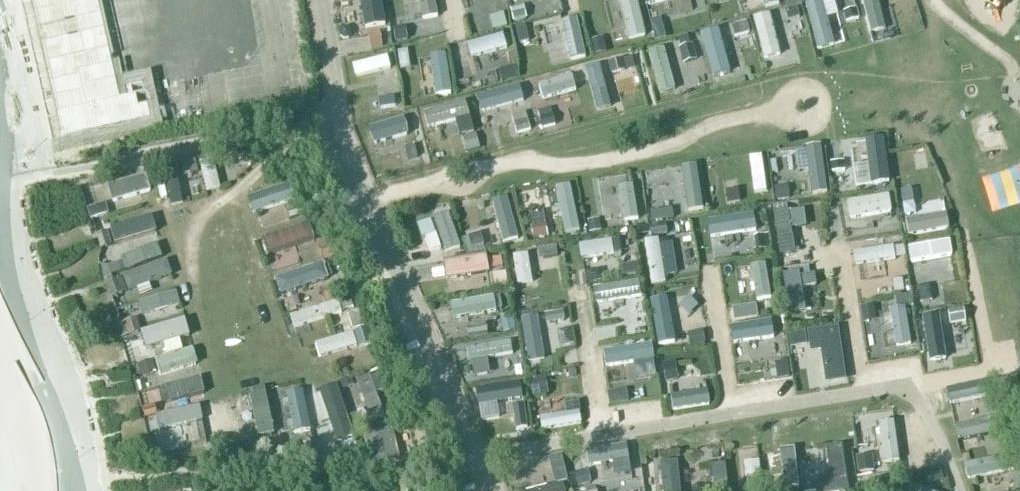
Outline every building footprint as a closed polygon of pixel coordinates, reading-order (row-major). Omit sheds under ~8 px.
[(34,11),(24,13),(26,24),(37,21),(40,36),(29,38),(32,49),(42,47),(45,61),(35,63),(37,74),(48,71),(51,86),(41,88),(43,99),(53,96),(56,111),(46,113),(49,124),(59,121),(63,138),(151,119),(147,103),(139,105),(137,96),(145,94),(143,82),(124,86),(125,90),(119,92),(98,0),(32,0),(34,11)] [(382,0),(367,0),(371,25),(386,22),(382,0)] [(414,15),(444,8),(442,0),(411,0),(414,15)] [(622,35),(650,29),(643,0),(614,0),(622,35)] [(768,13),(784,11),(780,0),(764,0),(768,13)] [(838,38),(831,9),(842,6),(840,0),(810,0),(821,42),(838,38)] [(848,14),(862,12),(860,0),(846,0),(848,14)] [(890,21),(884,0),(867,0),(875,25),(890,21)] [(492,10),(496,22),(511,18),(508,6),(492,10)] [(610,43),(606,30),(593,34),(584,8),(565,15),(578,54),(610,43)] [(839,37),(848,35),(841,9),(833,11),(839,37)] [(659,32),(669,30),(665,10),(654,12),(659,32)] [(717,69),(736,64),(722,21),(704,26),(717,69)] [(384,23),(371,26),(375,43),(388,40),(384,23)] [(475,51),(511,41),(507,26),(471,36),(475,51)] [(679,31),(684,56),(701,53),(696,28),(679,31)] [(663,87),(680,82),(669,39),(652,44),(663,87)] [(439,87),(454,87),(453,46),(437,47),(439,87)] [(392,48),(356,57),(359,69),(395,60),(392,48)] [(637,49),(612,54),(615,67),(639,62),(637,49)] [(427,75),(438,73),(432,50),(422,53),(427,75)] [(588,60),(601,103),(616,99),(604,56),(588,60)] [(547,93),(581,82),(576,66),(542,77),(547,93)] [(522,78),(486,89),(490,103),(526,92),(522,78)] [(375,104),(400,100),(398,88),(373,92),(375,104)] [(432,121),(474,110),(470,93),(427,104),(432,121)] [(516,108),(521,127),(535,123),(530,104),(516,108)] [(374,116),(376,133),(412,129),(410,112),(374,116)] [(813,186),(829,185),(828,137),(811,138),(813,186)] [(766,147),(752,149),(758,187),(772,184),(766,147)] [(925,147),(890,154),(895,179),(929,173),(925,147)] [(200,151),(182,152),(183,165),(201,164),(200,151)] [(219,151),(204,153),(208,184),(223,182),(219,151)] [(690,203),(706,202),(703,157),(687,158),(690,203)] [(152,168),(113,174),(115,190),(154,185),(152,168)] [(183,168),(171,170),(173,198),(185,197),(183,168)] [(251,189),(257,207),(300,193),(294,175),(251,189)] [(627,213),(643,210),(636,176),(620,179),(627,213)] [(558,180),(569,227),(585,223),(574,177),(558,180)] [(851,212),(897,205),(894,187),(848,194),(851,212)] [(498,192),(504,234),(521,232),(515,190),(498,192)] [(947,192),(912,199),(914,210),(950,204),(947,192)] [(109,195),(90,200),(94,211),(112,205),(109,195)] [(434,200),(448,245),(463,240),(449,195),(434,200)] [(783,248),(800,245),(796,221),(811,219),(808,200),(777,205),(783,248)] [(548,206),(534,209),(538,231),(553,228),(548,206)] [(952,207),(909,211),(911,228),(953,224),(952,207)] [(712,209),(713,228),(760,226),(759,208),(712,209)] [(437,212),(422,216),(431,248),(446,243),(437,212)] [(119,219),(122,240),(159,235),(156,214),(119,219)] [(314,216),(267,230),(271,246),(319,232),(314,216)] [(484,226),(467,230),(471,246),(489,241),(484,226)] [(954,232),(912,240),(915,256),(957,248),(954,232)] [(908,250),(907,237),(858,245),(860,258),(908,250)] [(615,239),(585,245),(580,246),(582,258),(617,253),(615,239)] [(665,284),(658,241),(645,243),(652,286),(665,284)] [(517,247),(519,278),(536,276),(533,245),(517,247)] [(448,253),(450,272),(495,267),(497,281),(511,280),(507,247),(448,253)] [(170,252),(114,273),(120,289),(176,268),(170,252)] [(284,288),(333,272),(327,254),(278,270),(284,288)] [(771,256),(755,257),(758,293),(774,291),(771,256)] [(809,304),(807,279),(820,278),(819,265),(788,268),(792,305),(809,304)] [(644,275),(603,284),(606,299),(647,290),(644,275)] [(142,296),(145,308),(184,296),(180,284),(142,296)] [(655,291),(660,336),(679,334),(674,289),(655,291)] [(457,310),(500,306),(498,290),(456,294),(457,310)] [(296,319),(346,310),(344,296),(293,305),(296,319)] [(740,313),(761,309),(760,297),(738,301),(740,313)] [(969,301),(954,302),(955,318),(970,318),(969,301)] [(353,305),(357,320),(367,318),(363,302),(353,305)] [(642,325),(654,322),(650,306),(638,309),(642,325)] [(949,351),(943,306),(927,309),(933,353),(949,351)] [(507,325),(519,323),(516,307),(504,310),(507,325)] [(541,308),(524,312),(533,355),(550,351),(541,308)] [(120,316),(125,330),(144,323),(139,310),(120,316)] [(737,337),(779,329),(775,312),(734,319),(737,337)] [(164,369),(202,356),(196,340),(189,342),(180,314),(146,325),(155,351),(158,350),(164,369)] [(802,362),(810,361),(812,379),(850,375),(844,319),(792,325),(794,341),(800,340),(802,362)] [(374,323),(317,333),(320,347),(377,338),(374,323)] [(516,336),(471,338),(472,352),(517,350),(516,336)] [(640,371),(659,370),(658,338),(608,340),(608,358),(639,357),(640,371)] [(140,373),(161,370),(159,354),(137,356),(140,373)] [(671,373),(683,371),(679,354),(667,356),(671,373)] [(353,377),(369,416),(390,407),(381,387),(391,383),(383,364),(353,377)] [(535,388),(552,388),(551,368),(535,369),(535,388)] [(206,371),(151,379),(154,396),(208,388),(206,371)] [(503,409),(501,396),(527,393),(525,377),(480,381),(483,411),(503,409)] [(319,381),(323,413),(336,412),(338,433),(353,432),(347,378),(319,381)] [(989,379),(948,387),(952,404),(993,393),(989,379)] [(253,383),(260,430),(278,427),(271,380),(253,383)] [(673,388),(676,404),(715,398),(712,381),(673,388)] [(292,384),(297,425),(314,423),(309,382),(292,384)] [(614,397),(631,394),(629,382),(612,385),(614,397)] [(226,426),(240,425),(238,391),(224,392),(226,426)] [(519,421),(531,420),(528,393),(516,395),(519,421)] [(165,442),(208,440),(207,401),(164,403),(165,442)] [(544,423),(585,418),(584,404),(543,408),(544,423)] [(963,434),(1005,424),(1001,408),(959,419),(963,434)] [(885,456),(902,455),(900,414),(884,414),(885,456)] [(376,458),(405,450),(397,420),(368,428),(376,458)] [(361,434),(346,436),(348,450),(363,448),(361,434)] [(845,437),(830,439),(837,480),(852,477),(845,437)] [(599,456),(618,454),(619,465),(636,463),(632,438),(597,443),(599,456)] [(875,445),(858,449),(863,467),(880,463),(875,445)] [(764,452),(747,453),(750,485),(766,484),(764,452)] [(771,485),(786,484),(785,452),(770,453),(771,485)] [(1011,452),(964,462),(969,479),(1015,469),(1011,452)] [(684,454),(667,454),(668,490),(685,490),(684,454)] [(719,490),(734,490),(729,456),(715,457),(719,490)] [(573,463),(573,476),(602,475),(601,461),(573,463)] [(524,490),(564,490),(561,481),(524,490)]
